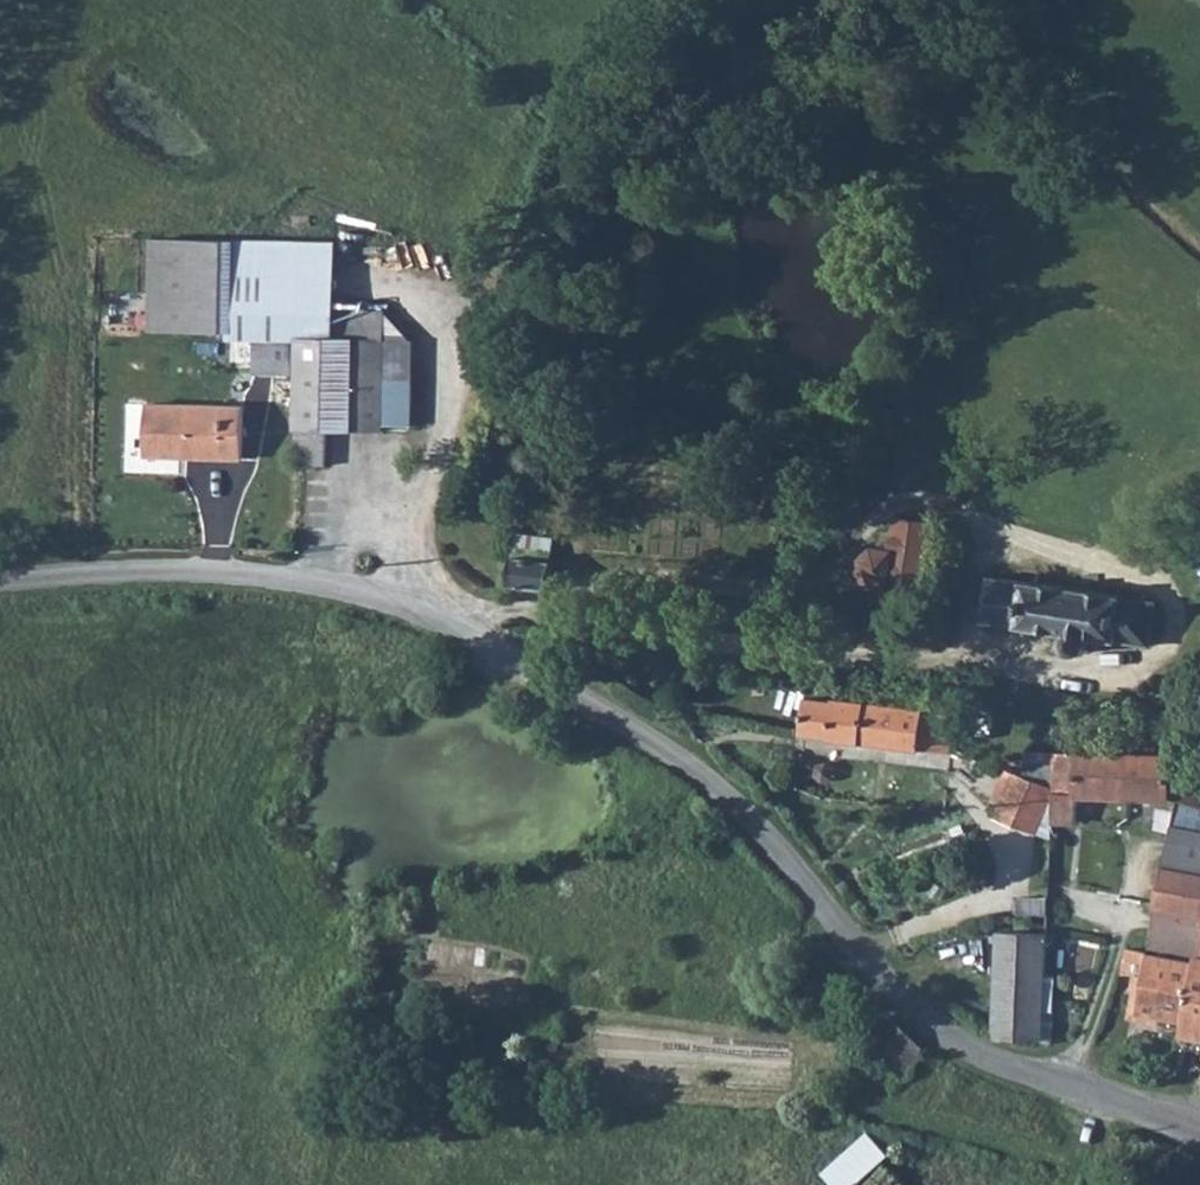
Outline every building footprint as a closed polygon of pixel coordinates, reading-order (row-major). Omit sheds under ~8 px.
[(220,315),(227,222),(155,217),(147,308),(220,315)] [(298,333),(300,299),(233,293),(231,328),(252,330),(249,362),(288,365),(292,332),(298,333)] [(388,306),(300,299),(298,333),(385,339),(388,306)] [(298,333),(291,421),(378,429),(379,416),(383,386),(385,339),(298,333)] [(247,443),(250,387),(148,382),(146,438),(247,443)] [(383,386),(379,416),(394,416),(396,388),(383,386)] [(862,598),(901,608),(935,512),(891,500),(883,523),(857,533),(849,558),(869,576),(862,598)] [(540,578),(541,545),(499,542),(498,578),(540,578)] [(1096,642),(1161,651),(1168,603),(986,577),(979,626),(1064,638),(1063,648),(1069,651),(1077,654),(1088,653),(1094,652),(1096,642)] [(810,695),(805,737),(961,754),(965,712),(810,695)] [(1052,754),(1051,798),(1078,799),(1079,755),(1052,754)] [(1132,800),(1133,757),(1079,755),(1078,799),(1132,800)] [(1176,802),(1177,758),(1133,757),(1132,800),(1176,802)] [(1051,798),(1016,784),(996,821),(1030,838),(1051,798)] [(1051,798),(1050,831),(1077,831),(1078,799),(1051,798)] [(1189,807),(1161,913),(1199,920),(1199,811),(1189,807)] [(1148,963),(1199,974),(1199,920),(1161,913),(1148,963)] [(986,928),(976,1026),(1028,1034),(1036,933),(986,928)] [(1148,963),(1133,1021),(1187,1034),(1199,980),(1199,974),(1148,963)] [(1199,1061),(1199,980),(1187,1034),(1179,1055),(1199,1061)] [(893,1076),(908,1041),(871,1015),(853,1059),(858,1062),(880,1072),(893,1076)] [(830,1184),(852,1184),(885,1155),(864,1134),(820,1174),(830,1184)]
